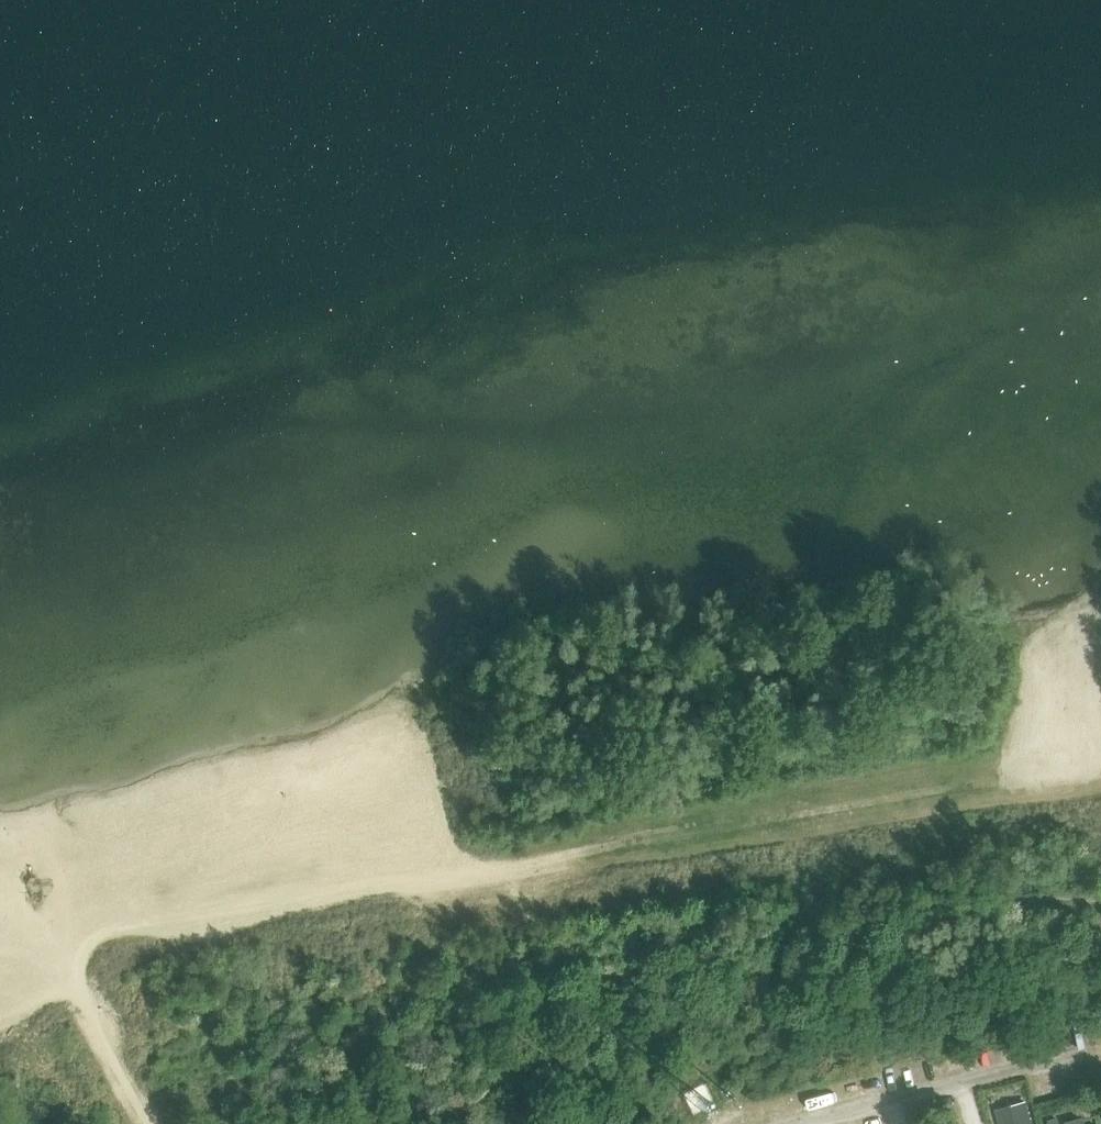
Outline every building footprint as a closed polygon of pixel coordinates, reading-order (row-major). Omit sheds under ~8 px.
[(1002,1123),(1036,1123),(1028,1098),(997,1107),(1002,1123)]
